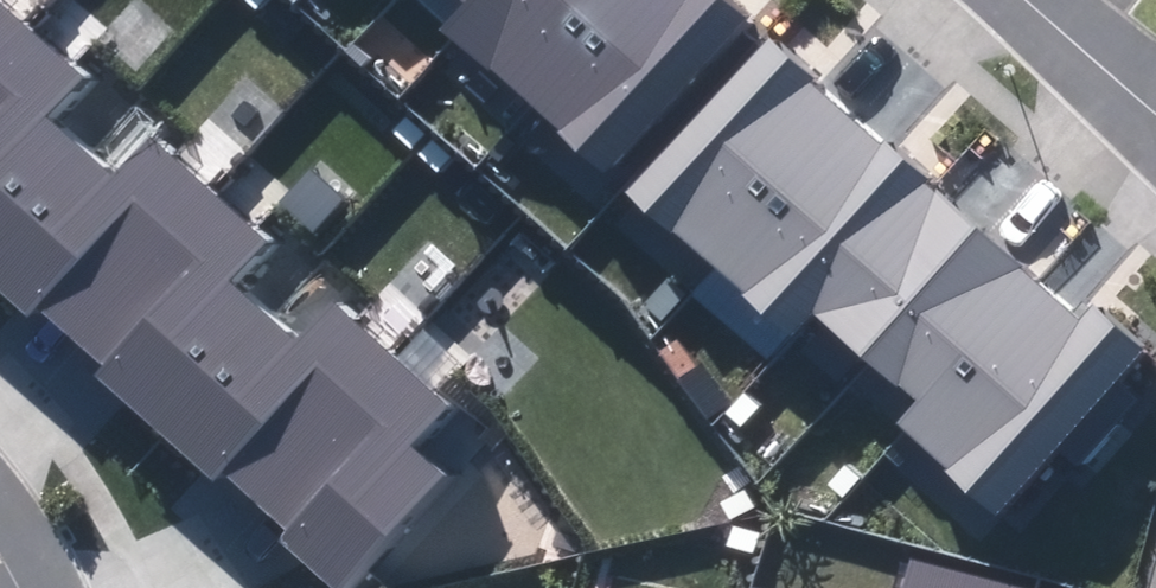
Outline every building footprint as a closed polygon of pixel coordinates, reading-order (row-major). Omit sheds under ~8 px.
[(40,27),(8,0),(0,0),(0,73),(40,27)] [(474,18),(550,84),(624,0),(490,0),(474,18)] [(550,84),(630,154),(763,5),(757,0),(624,0),(550,84)] [(96,148),(62,114),(95,76),(40,27),(0,73),(0,255),(96,148)] [(701,217),(736,248),(869,97),(846,78),(788,28),(652,180),(698,221),(701,217)] [(869,97),(736,248),(771,279),(768,283),(813,322),(832,299),(943,173),(949,167),(896,121),(869,97)] [(89,332),(218,188),(161,137),(127,175),(96,148),(0,255),(0,271),(51,316),(60,306),(71,316),(89,332)] [(979,205),(943,173),(832,299),(885,343),(995,218),(979,205)] [(114,374),(173,427),(281,306),(245,275),(277,240),(218,188),(89,332),(105,346),(124,363),(114,374)] [(995,218),(885,343),(934,388),(1046,263),(1016,237),(995,218)] [(934,388),(914,411),(1013,499),(1067,438),(1086,455),(1144,389),(1127,373),(1155,340),(1155,330),(1110,289),(1095,306),(1070,284),(1046,263),(934,388)] [(259,483),(279,500),(404,354),(343,302),(312,337),(281,306),(173,427),(235,477),(242,469),(259,483)] [(357,587),(360,587),(462,469),(428,441),(461,402),(404,354),(279,500),(298,516),(309,525),(298,538),(357,587)] [(918,565),(912,587),(1007,587),(918,565)]
